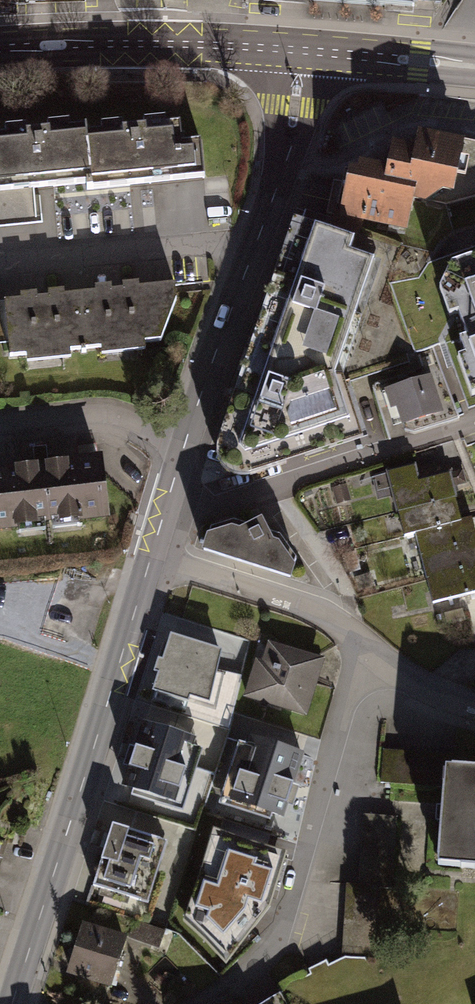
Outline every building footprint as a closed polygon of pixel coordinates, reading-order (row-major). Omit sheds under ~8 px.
[(87,192),(202,181),(198,144),(179,146),(177,125),(82,134),(87,186),(87,192)] [(87,186),(82,134),(81,128),(0,136),(0,195),(87,186)] [(380,162),(354,157),(327,179),(321,216),(388,227),(393,197),(433,204),(474,193),(474,158),(469,139),(411,128),(408,144),(384,140),(380,162)] [(356,244),(316,230),(272,360),(336,381),(375,266),(351,258),(356,244)] [(414,274),(460,404),(474,399),(474,251),(414,274)] [(173,302),(172,286),(87,295),(93,349),(158,342),(173,302)] [(93,349),(87,295),(2,304),(8,359),(93,349)] [(347,424),(336,381),(272,360),(240,453),(247,460),(347,424)] [(432,373),(384,389),(390,409),(396,408),(401,424),(445,412),(432,373)] [(98,456),(0,468),(0,531),(105,519),(98,456)] [(457,498),(452,473),(420,483),(416,465),(372,476),(376,493),(395,489),(400,513),(457,498)] [(457,498),(400,513),(406,537),(418,534),(463,524),(460,510),(457,498)] [(189,545),(277,575),(283,562),(270,539),(261,537),(250,514),(230,524),(220,521),(197,528),(189,545)] [(463,524),(418,534),(424,558),(474,546),(474,522),(463,524)] [(424,558),(429,582),(474,571),(474,546),(424,558)] [(429,582),(435,606),(474,596),(474,571),(429,582)] [(428,606),(426,584),(407,585),(409,607),(428,606)] [(221,650),(172,632),(151,690),(209,709),(221,650)] [(252,658),(240,697),(300,717),(319,657),(265,640),(258,660),(252,658)] [(196,738),(149,722),(130,789),(176,805),(196,738)] [(304,750),(246,731),(223,801),(284,821),(304,750)] [(436,765),(435,782),(429,862),(474,866),(474,768),(436,765)] [(343,885),(341,957),(374,958),(376,887),(390,887),(392,815),(359,814),(357,886),(343,885)] [(170,841),(102,820),(77,901),(145,922),(170,841)] [(223,841),(209,855),(192,850),(163,912),(216,975),(263,918),(279,858),(223,841)] [(70,921),(50,971),(63,976),(83,926),(70,921)] [(130,941),(84,928),(71,974),(117,988),(130,941)]
